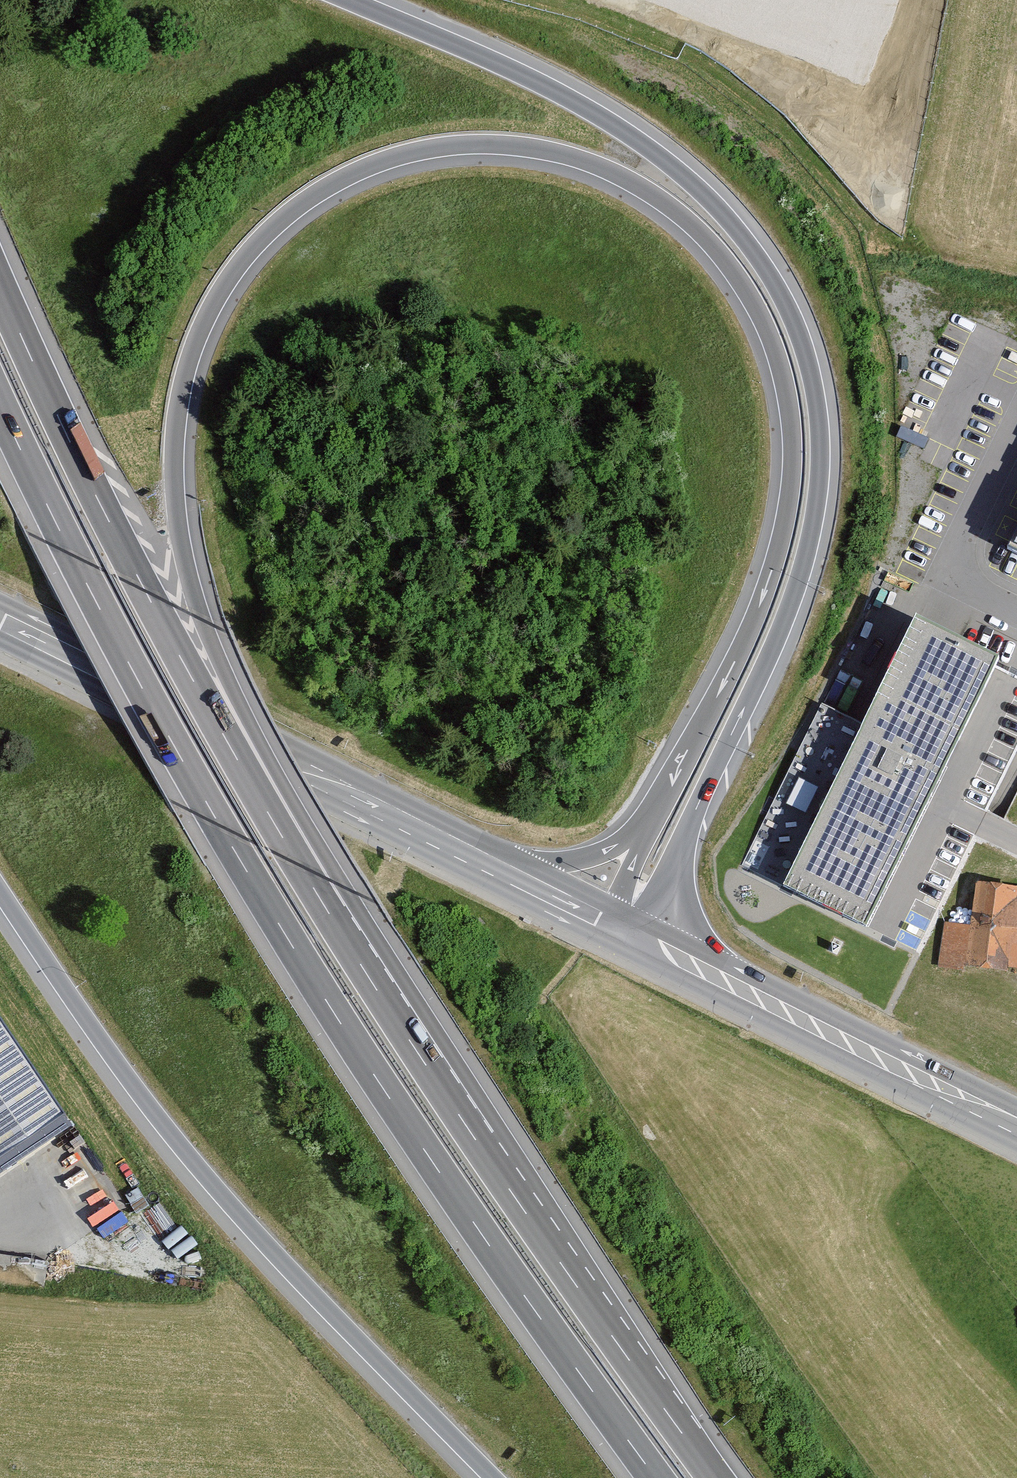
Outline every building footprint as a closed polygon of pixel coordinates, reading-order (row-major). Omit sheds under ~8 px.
[(997,659),(914,618),(862,724),(784,883),(867,924),(997,659)] [(784,883),(862,724),(822,704),(744,864),(784,883)] [(976,882),(972,922),(943,919),(939,961),(1016,969),(1016,886),(976,882)] [(0,1012),(0,1170),(73,1121),(0,1012)] [(47,1282),(51,1258),(9,1251),(5,1275),(47,1282)]
